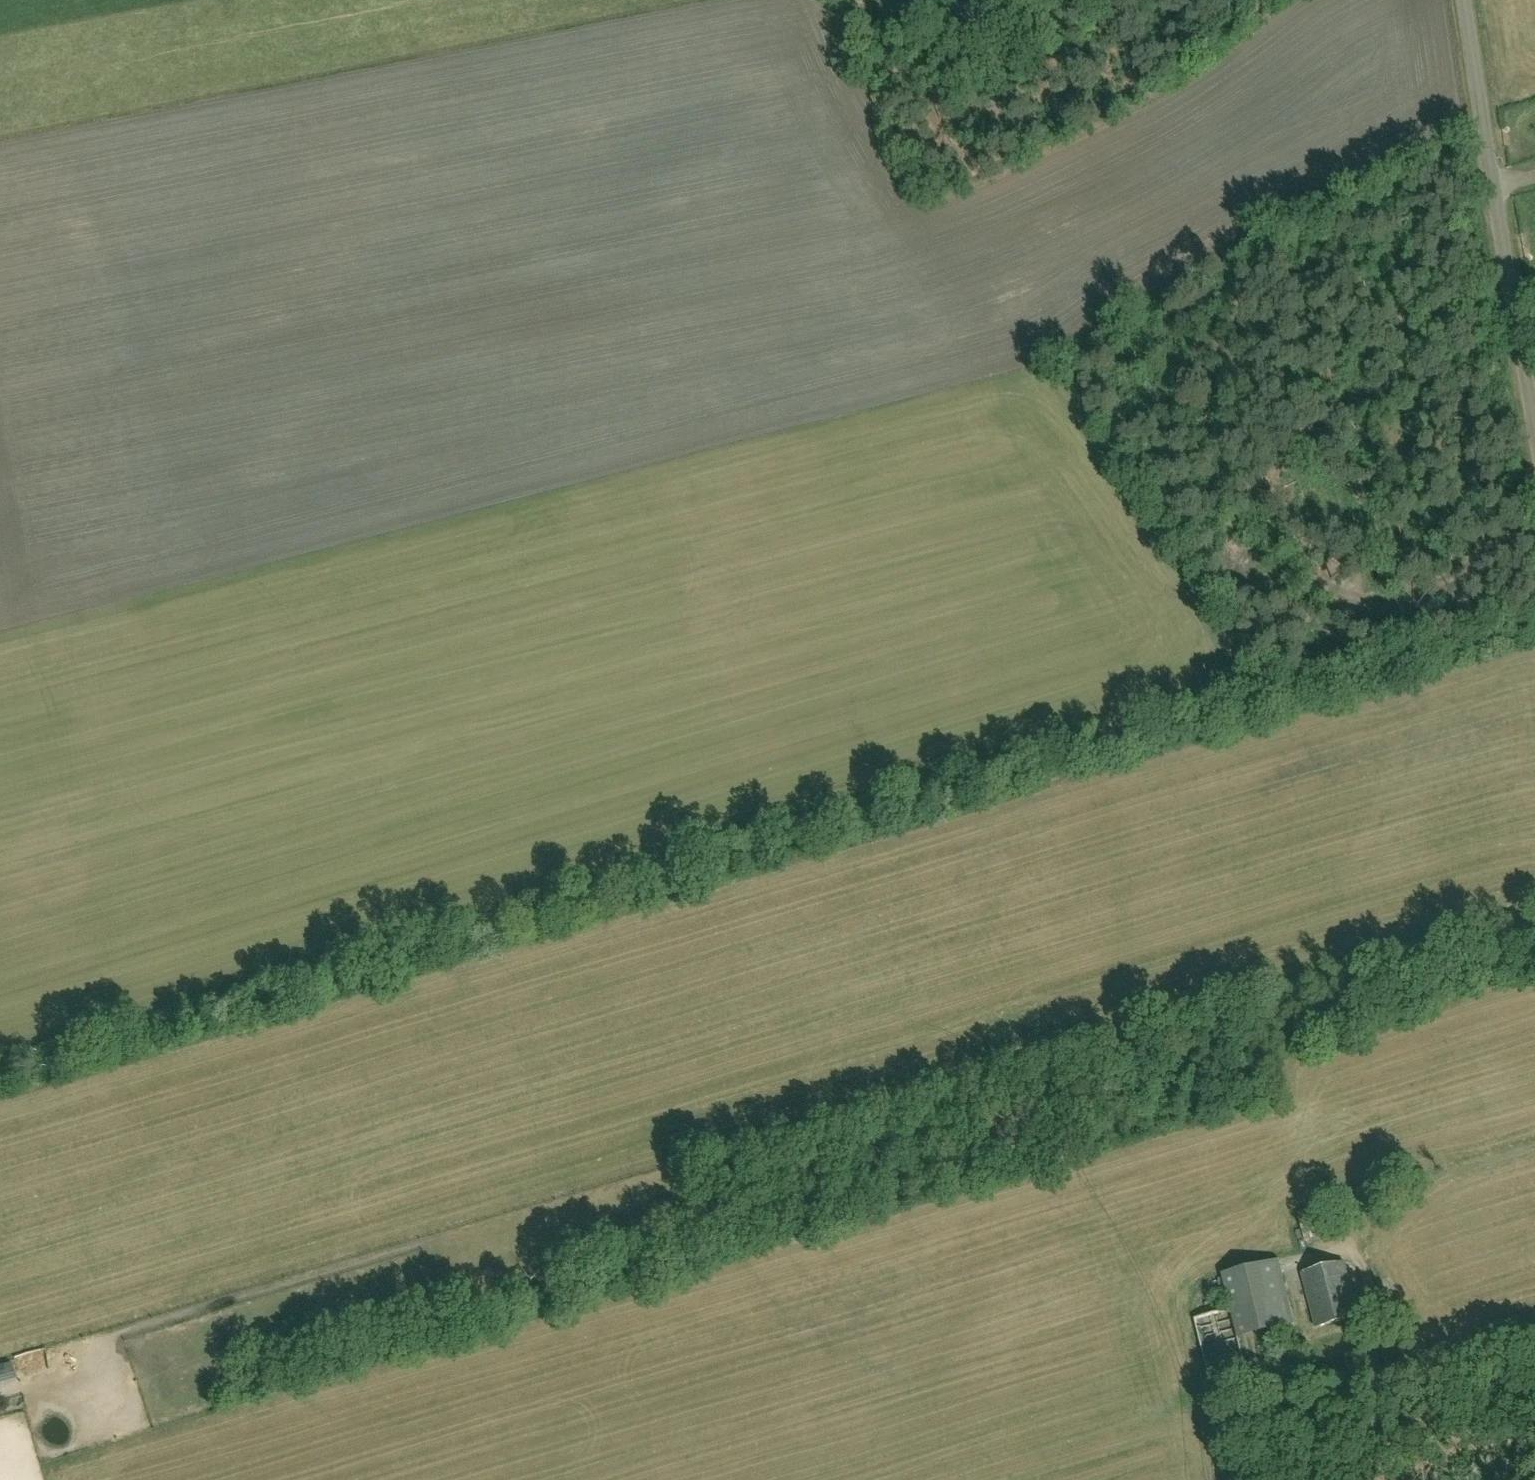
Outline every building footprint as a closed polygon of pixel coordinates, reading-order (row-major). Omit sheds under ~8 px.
[(1279,1259),(1256,1265),(1222,1273),(1230,1309),(1194,1318),(1210,1380),(1247,1371),(1238,1337),(1294,1324),(1279,1259)] [(1316,1327),(1359,1316),(1345,1262),(1302,1273),(1316,1327)] [(11,1362),(0,1365),(0,1384),(16,1379),(11,1362)]
